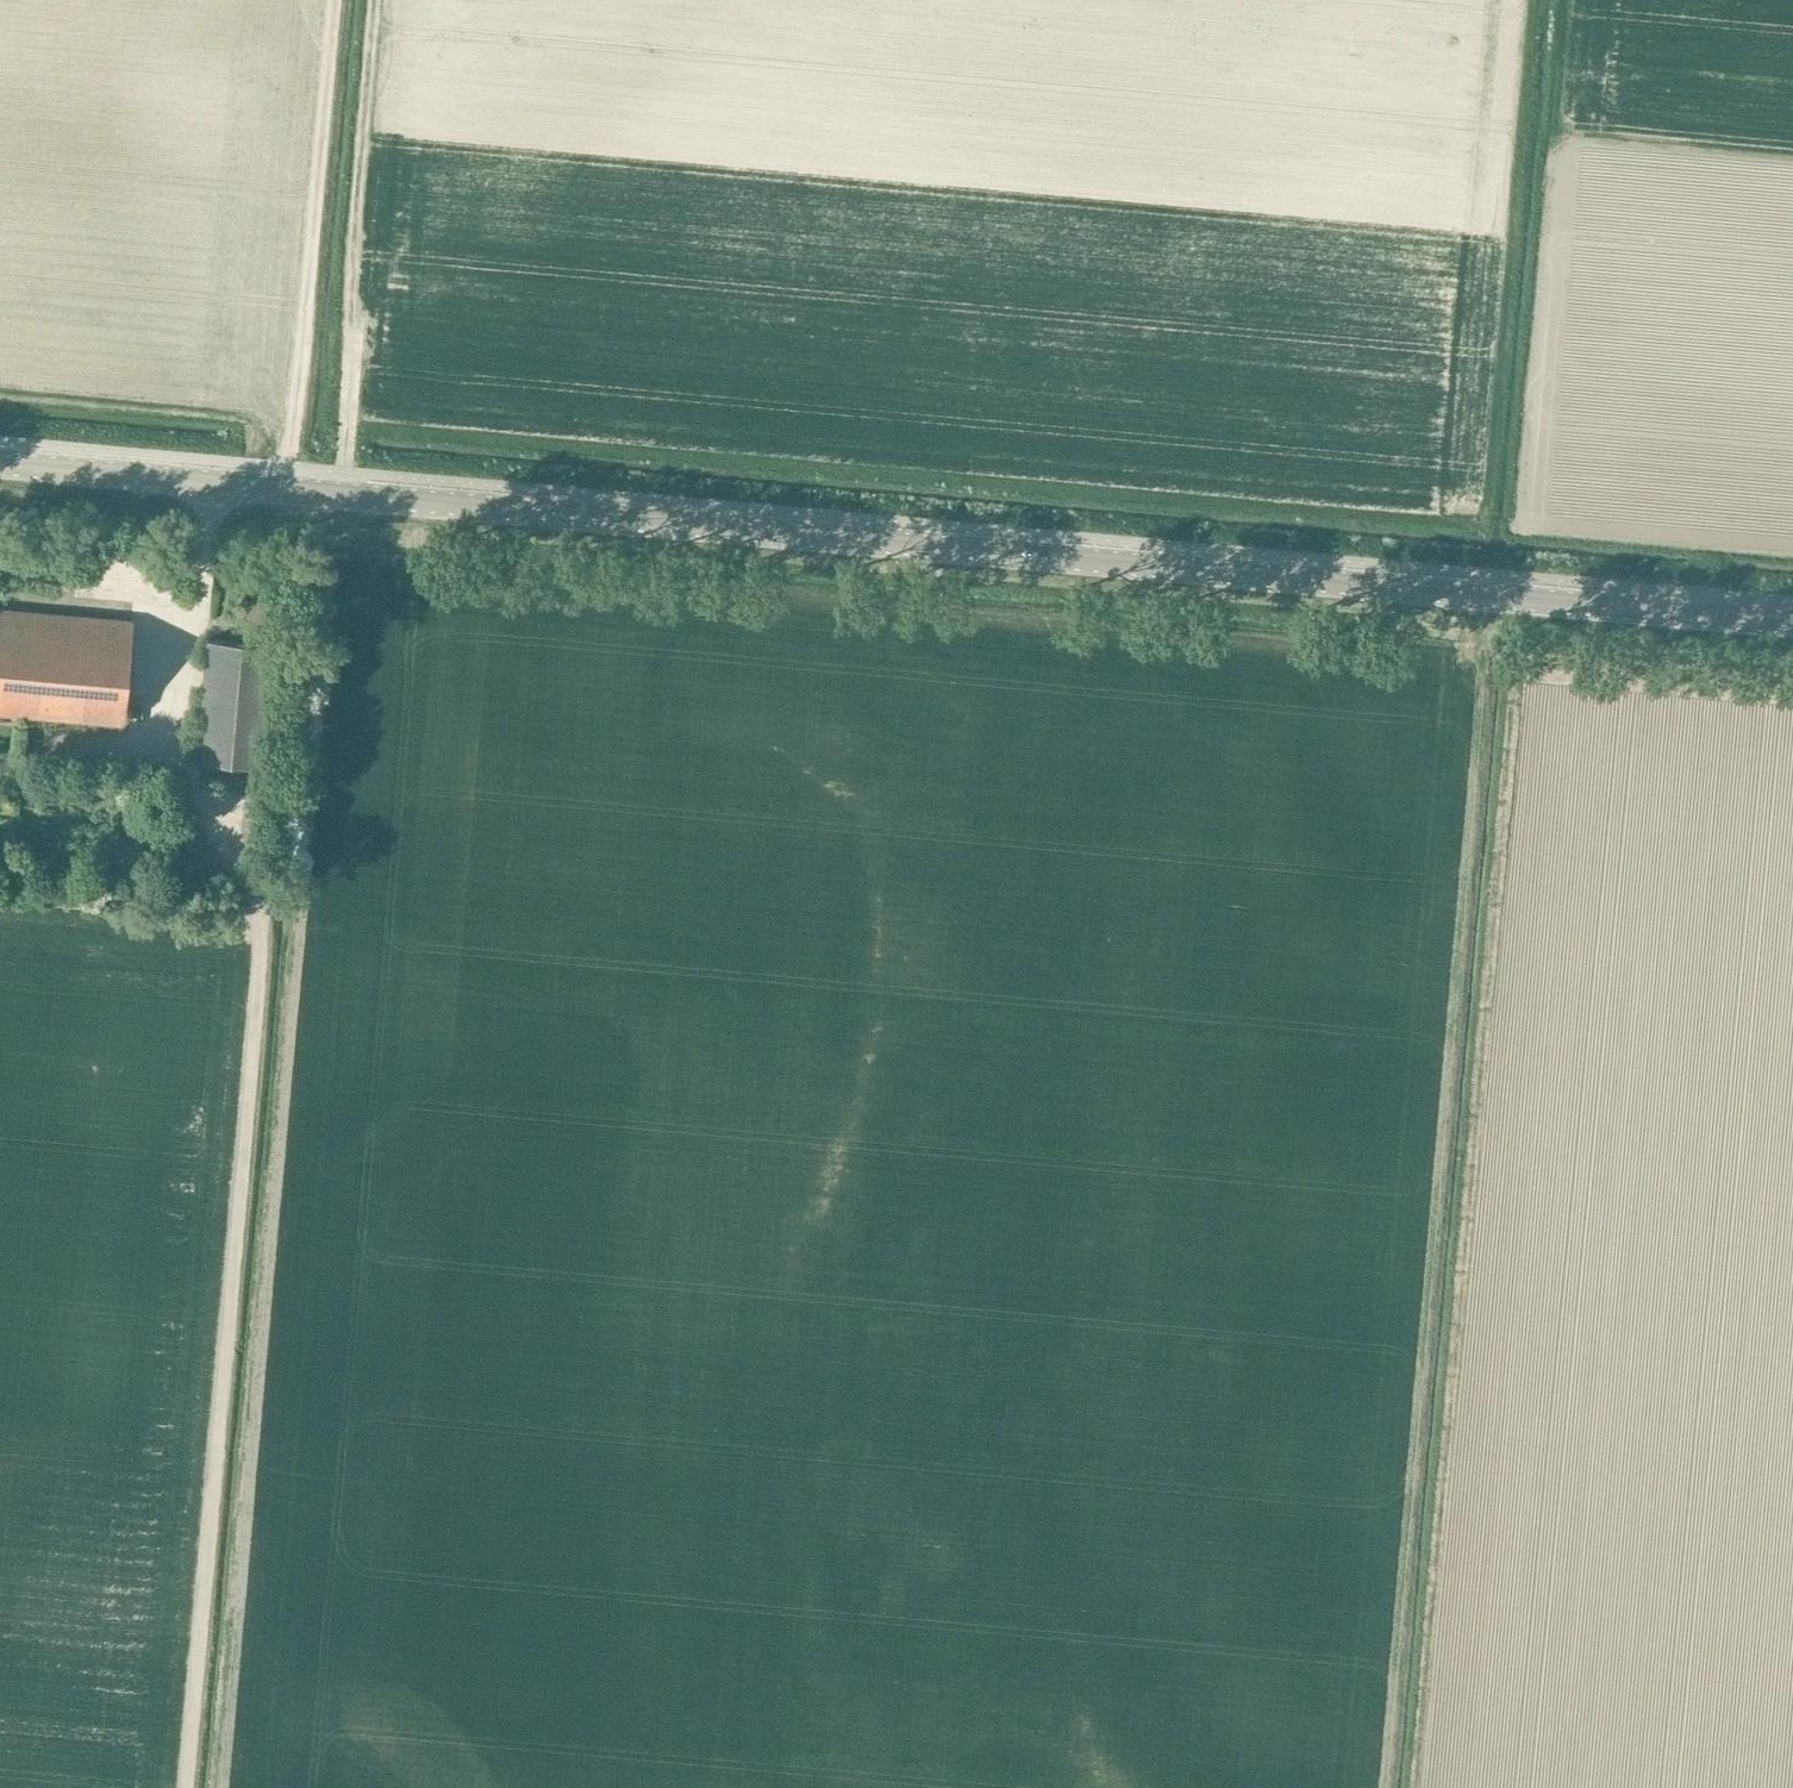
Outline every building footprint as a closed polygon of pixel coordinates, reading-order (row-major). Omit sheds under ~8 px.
[(125,722),(135,620),(0,607),(0,712),(125,722)] [(196,759),(268,766),(275,644),(206,636),(196,759)] [(0,832),(0,836),(14,836),(15,825),(0,824),(0,832)]
